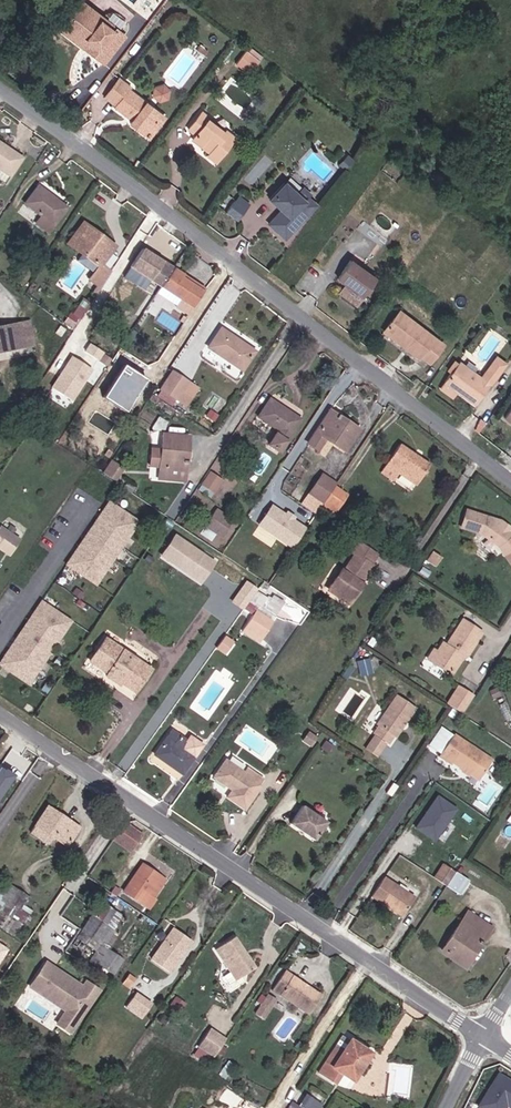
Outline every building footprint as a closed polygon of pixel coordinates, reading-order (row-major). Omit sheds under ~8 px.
[(102,21),(74,0),(70,4),(98,26),(102,21)] [(94,64),(118,33),(102,21),(98,26),(70,4),(56,22),(84,44),(78,51),(94,64)] [(51,30),(78,51),(84,44),(56,22),(51,30)] [(253,72),(261,52),(246,45),(237,65),(253,72)] [(135,137),(152,115),(122,92),(124,89),(111,79),(96,98),(108,108),(106,110),(117,118),(120,114),(128,121),(123,127),(135,137)] [(200,154),(209,162),(228,135),(219,128),(216,132),(199,119),(202,116),(194,109),(179,128),(187,135),(184,139),(191,145),(195,142),(204,149),(200,154)] [(19,153),(0,139),(0,176),(4,171),(5,171),(19,153)] [(266,222),(277,231),(304,194),(296,188),(293,192),(282,183),(269,174),(255,192),(269,202),(277,208),(266,222)] [(296,188),(299,185),(288,176),(282,183),(293,192),(296,188)] [(24,232),(37,240),(63,205),(36,184),(24,200),(34,208),(39,212),(24,232)] [(229,195),(242,205),(246,199),(234,189),(229,195)] [(219,209),(232,218),(242,205),(229,195),(219,209)] [(258,216),(266,222),(277,208),(269,202),(258,216)] [(18,229),(24,232),(39,212),(34,208),(18,229)] [(64,235),(93,261),(103,246),(87,233),(90,229),(78,219),(64,235)] [(127,265),(155,284),(168,265),(140,246),(127,265)] [(353,293),(366,275),(339,255),(326,274),(353,293)] [(84,273),(95,283),(103,270),(93,261),(84,273)] [(184,311),(201,287),(168,265),(155,284),(176,297),(173,303),(172,304),(184,311)] [(173,303),(176,297),(155,284),(139,309),(144,312),(158,293),(173,303)] [(420,355),(433,338),(389,305),(374,325),(409,352),(412,348),(420,355)] [(18,347),(17,339),(24,338),(20,319),(13,321),(13,323),(0,326),(0,351),(18,347)] [(239,363),(252,345),(218,322),(206,340),(239,363)] [(25,346),(24,338),(17,339),(18,347),(25,346)] [(474,369),(452,353),(438,374),(450,383),(469,396),(499,355),(490,348),(474,369)] [(75,400),(94,367),(72,354),(52,387),(75,400)] [(186,393),(175,385),(182,375),(182,374),(168,365),(156,383),(180,399),(186,393)] [(432,381),(445,390),(450,383),(438,374),(432,381)] [(175,385),(186,393),(193,382),(182,375),(175,385)] [(263,436),(275,443),(296,411),(266,390),(253,408),(273,421),(263,436)] [(499,412),(510,420),(510,396),(499,412)] [(358,422),(350,417),(347,421),(334,412),(336,408),(328,402),(305,438),(313,444),(322,430),(342,445),(358,422)] [(185,451),(180,450),(181,438),(187,438),(187,429),(160,428),(159,442),(159,459),(158,461),(160,461),(184,463),(185,451)] [(393,469),(411,480),(426,459),(395,438),(376,467),(388,476),(393,469)] [(148,458),(159,459),(159,442),(149,442),(148,458)] [(99,467),(110,475),(119,462),(108,455),(99,467)] [(159,474),(184,476),(185,463),(184,463),(160,461),(159,474)] [(196,483),(207,491),(219,473),(208,466),(196,483)] [(328,482),(331,478),(317,468),(306,486),(320,495),(328,482)] [(316,501),(328,509),(341,491),(328,482),(320,495),(316,501)] [(492,514),(489,511),(491,506),(485,503),(463,498),(459,514),(472,518),(484,527),(497,543),(510,534),(498,518),(492,514)] [(70,564),(98,582),(137,521),(109,502),(70,564)] [(259,525),(294,548),(309,527),(273,503),(259,525)] [(498,518),(500,512),(491,506),(489,511),(492,514),(498,518)] [(198,522),(216,534),(226,519),(207,507),(198,522)] [(8,549),(19,532),(0,520),(0,543),(8,549)] [(353,568),(357,570),(363,559),(361,557),(367,547),(351,537),(344,546),(348,548),(337,565),(333,563),(322,579),(343,593),(354,577),(350,574),(353,568)] [(162,559),(189,576),(202,556),(175,538),(162,559)] [(483,543),(474,555),(486,564),(495,552),(483,543)] [(251,604),(272,619),(283,603),(262,588),(251,604)] [(5,664),(31,682),(72,618),(45,602),(5,664)] [(272,619),(275,620),(285,604),(283,603),(272,619)] [(452,638),(457,641),(471,619),(453,607),(438,630),(431,628),(427,633),(428,640),(422,649),(436,659),(441,659),(449,647),(447,643),(448,640),(449,638),(452,638)] [(246,630),(258,639),(269,623),(257,615),(246,630)] [(258,639),(262,642),(273,626),(269,623),(258,639)] [(220,648),(227,653),(234,643),(227,638),(220,648)] [(137,694),(152,671),(105,640),(90,662),(110,675),(107,679),(123,689),(125,686),(137,694)] [(364,665),(362,651),(351,652),(353,667),(364,665)] [(339,670),(346,659),(340,655),(332,666),(339,670)] [(387,719),(391,721),(407,697),(387,683),(371,706),(374,708),(368,717),(382,727),(387,719)] [(457,683),(448,704),(466,712),(475,692),(457,683)] [(302,729),(293,722),(289,728),(298,735),(302,729)] [(315,742),(319,736),(311,730),(307,736),(315,742)] [(476,774),(487,757),(448,730),(434,751),(448,761),(452,757),(476,774)] [(156,756),(164,761),(181,737),(173,732),(156,756)] [(164,761),(182,773),(195,756),(180,746),(185,740),(181,737),(164,761)] [(261,786),(259,785),(263,778),(245,767),(240,774),(222,763),(211,780),(227,790),(229,786),(235,790),(230,798),(247,808),(261,786)] [(439,797),(416,829),(435,843),(458,810),(439,797)] [(32,820),(64,841),(77,822),(44,801),(32,820)] [(317,841),(329,824),(304,809),(293,826),(317,841)] [(130,851),(143,836),(128,824),(115,839),(130,851)] [(428,871),(438,878),(449,863),(438,857),(428,871)] [(127,882),(144,893),(157,873),(140,862),(127,882)] [(117,922),(105,913),(123,886),(113,879),(79,927),(98,939),(105,930),(110,933),(117,922)] [(406,914),(415,900),(386,881),(374,898),(389,907),(391,903),(406,914)] [(17,933),(26,911),(22,909),(29,894),(0,882),(0,925),(17,933)] [(393,906),(406,914),(391,903),(389,907),(393,906)] [(465,921),(474,926),(480,918),(471,912),(465,921)] [(481,944),(484,945),(495,928),(480,918),(474,926),(465,921),(444,951),(469,967),(475,957),(473,956),(481,944)] [(148,953),(166,965),(187,932),(170,921),(148,953)] [(81,964),(100,977),(124,943),(110,933),(105,930),(98,939),(81,964)] [(239,969),(252,960),(234,932),(215,944),(228,966),(232,973),(239,969)] [(10,945),(0,939),(0,962),(10,945)] [(56,971),(58,968),(42,956),(40,960),(56,971)] [(84,999),(95,985),(82,976),(78,982),(58,968),(56,971),(40,960),(25,981),(45,995),(48,991),(63,1001),(60,1005),(51,1018),(64,1027),(73,1015),(71,1013),(82,997),(84,999)] [(274,981),(296,995),(308,977),(286,963),(274,981)] [(227,978),(233,980),(242,974),(239,969),(232,973),(228,966),(222,969),(227,978)] [(296,995),(309,1003),(320,985),(308,977),(296,995)] [(274,986),(268,981),(255,1001),(261,1005),(274,986)] [(48,991),(45,995),(60,1005),(63,1001),(48,991)] [(128,1007),(137,1013),(148,998),(139,991),(128,1007)] [(73,1015),(84,999),(82,997),(71,1013),(73,1015)] [(137,1013),(141,1016),(152,1000),(148,998),(137,1013)] [(222,1033),(206,1022),(195,1040),(210,1050),(222,1033)] [(301,1032),(296,1028),(292,1034),(297,1037),(301,1032)] [(340,1029),(331,1042),(339,1047),(348,1034),(340,1029)] [(331,1042),(315,1067),(332,1078),(340,1067),(348,1072),(351,1074),(368,1048),(348,1034),(339,1047),(331,1042)] [(340,1067),(332,1078),(343,1080),(348,1072),(340,1067)] [(510,1106),(510,1078),(497,1071),(478,1106),(482,1107),(508,1107),(509,1105),(510,1106)] [(295,1098),(309,1107),(312,1107),(319,1098),(303,1087),(295,1098)] [(289,1095),(284,1103),(288,1106),(286,1107),(309,1107),(295,1098),(289,1095)]
